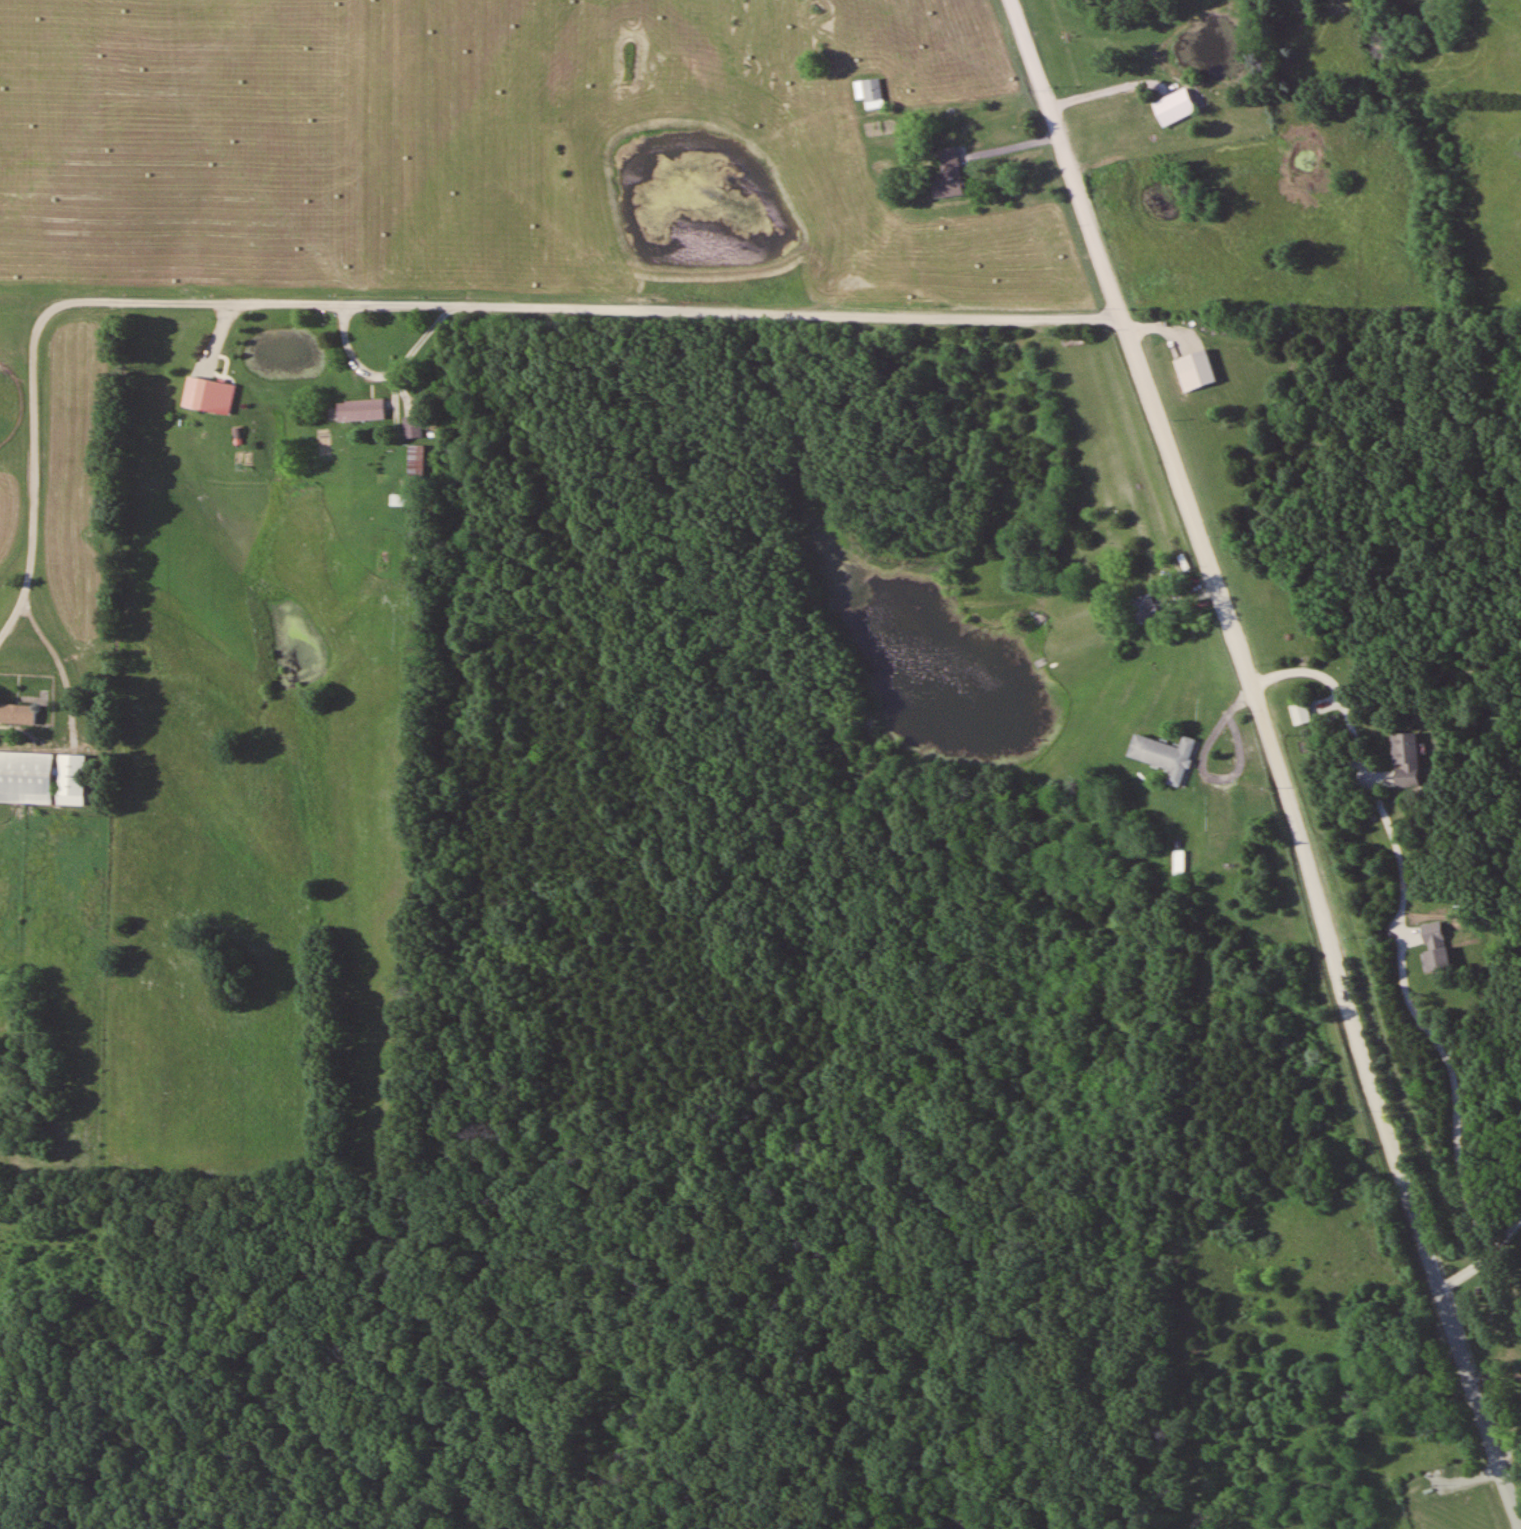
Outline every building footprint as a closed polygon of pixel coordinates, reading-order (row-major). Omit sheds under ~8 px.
[(857,100),(867,101),(867,108),(883,108),(884,80),(858,80),(857,100)] [(1197,114),(1188,89),(1153,102),(1162,127),(1197,114)] [(960,147),(942,149),(944,181),(935,181),(936,198),(965,196),(960,147)] [(1208,348),(1175,357),(1184,390),(1217,382),(1208,348)] [(184,406),(232,414),(237,383),(189,375),(184,406)] [(386,419),(385,398),(337,401),(338,409),(330,409),(330,422),(386,419)] [(405,416),(406,437),(423,437),(422,416),(405,416)] [(410,445),(410,478),(425,478),(425,445),(410,445)] [(392,506),(417,506),(417,495),(392,495),(392,506)] [(1131,599),(1139,623),(1161,616),(1153,592),(1131,599)] [(1297,725),(1312,720),(1306,700),(1290,704),(1297,725)] [(35,704),(0,704),(0,724),(35,724),(35,704)] [(1394,733),(1395,787),(1421,786),(1419,732),(1394,733)] [(1181,747),(1136,733),(1129,757),(1171,769),(1167,783),(1182,787),(1197,739),(1184,735),(1181,747)] [(0,752),(0,802),(52,803),(53,753),(0,752)] [(85,805),(85,753),(58,753),(58,805),(85,805)] [(1174,875),(1185,875),(1185,850),(1174,850),(1174,875)] [(1452,968),(1449,947),(1426,951),(1429,971),(1452,968)]
